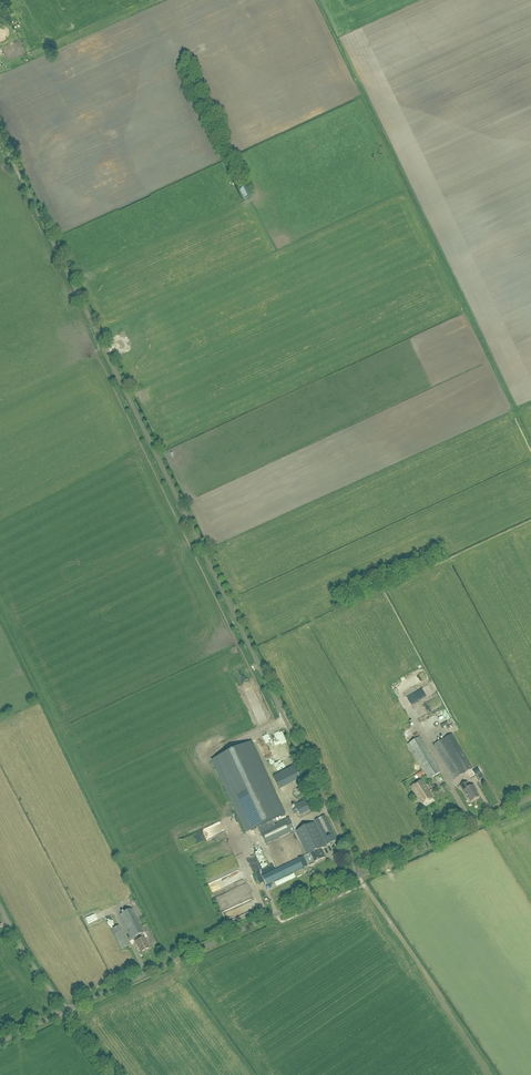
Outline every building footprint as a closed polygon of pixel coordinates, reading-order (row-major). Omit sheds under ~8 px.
[(245,198),(251,196),(248,189),(242,191),(245,198)] [(419,723),(425,732),(433,726),(427,718),(419,723)] [(266,743),(272,761),(266,763),(268,767),(269,767),(270,771),(273,770),(272,765),(282,762),(280,755),(286,753),(284,748),(286,747),(283,735),(272,738),(273,741),(266,743)] [(454,780),(466,773),(472,769),(452,735),(446,738),(433,746),(454,780)] [(429,780),(440,773),(419,738),(408,745),(429,780)] [(252,742),(211,761),(245,834),(258,828),(266,845),(295,831),(289,818),(275,825),(273,821),(286,815),(252,742)] [(294,766),(273,777),(280,790),(301,779),(294,766)] [(423,806),(433,799),(421,781),(411,787),(423,806)] [(470,787),(467,783),(460,787),(467,800),(468,799),(471,803),(479,798),(474,791),(475,790),(473,786),(470,787)] [(311,798),(295,805),(300,816),(316,808),(311,798)] [(337,841),(325,816),(321,818),(330,836),(327,837),(318,819),(315,821),(327,846),(337,841)] [(326,847),(314,823),(296,832),(307,856),(310,855),(314,863),(321,860),(325,858),(321,849),(326,847)] [(195,849),(198,860),(209,857),(206,847),(195,849)] [(456,848),(450,852),(456,860),(461,856),(456,848)] [(208,865),(211,874),(235,866),(232,857),(208,865)] [(303,857),(299,859),(303,868),(307,866),(303,857)] [(302,868),(298,859),(262,876),(266,885),(302,868)] [(245,883),(218,897),(222,904),(249,890),(245,883)] [(144,937),(142,934),(144,933),(132,909),(120,915),(132,939),(134,938),(135,941),(135,942),(141,953),(149,948),(146,942),(147,942),(146,940),(145,940),(144,937)] [(120,949),(127,946),(118,926),(111,930),(120,949)]
